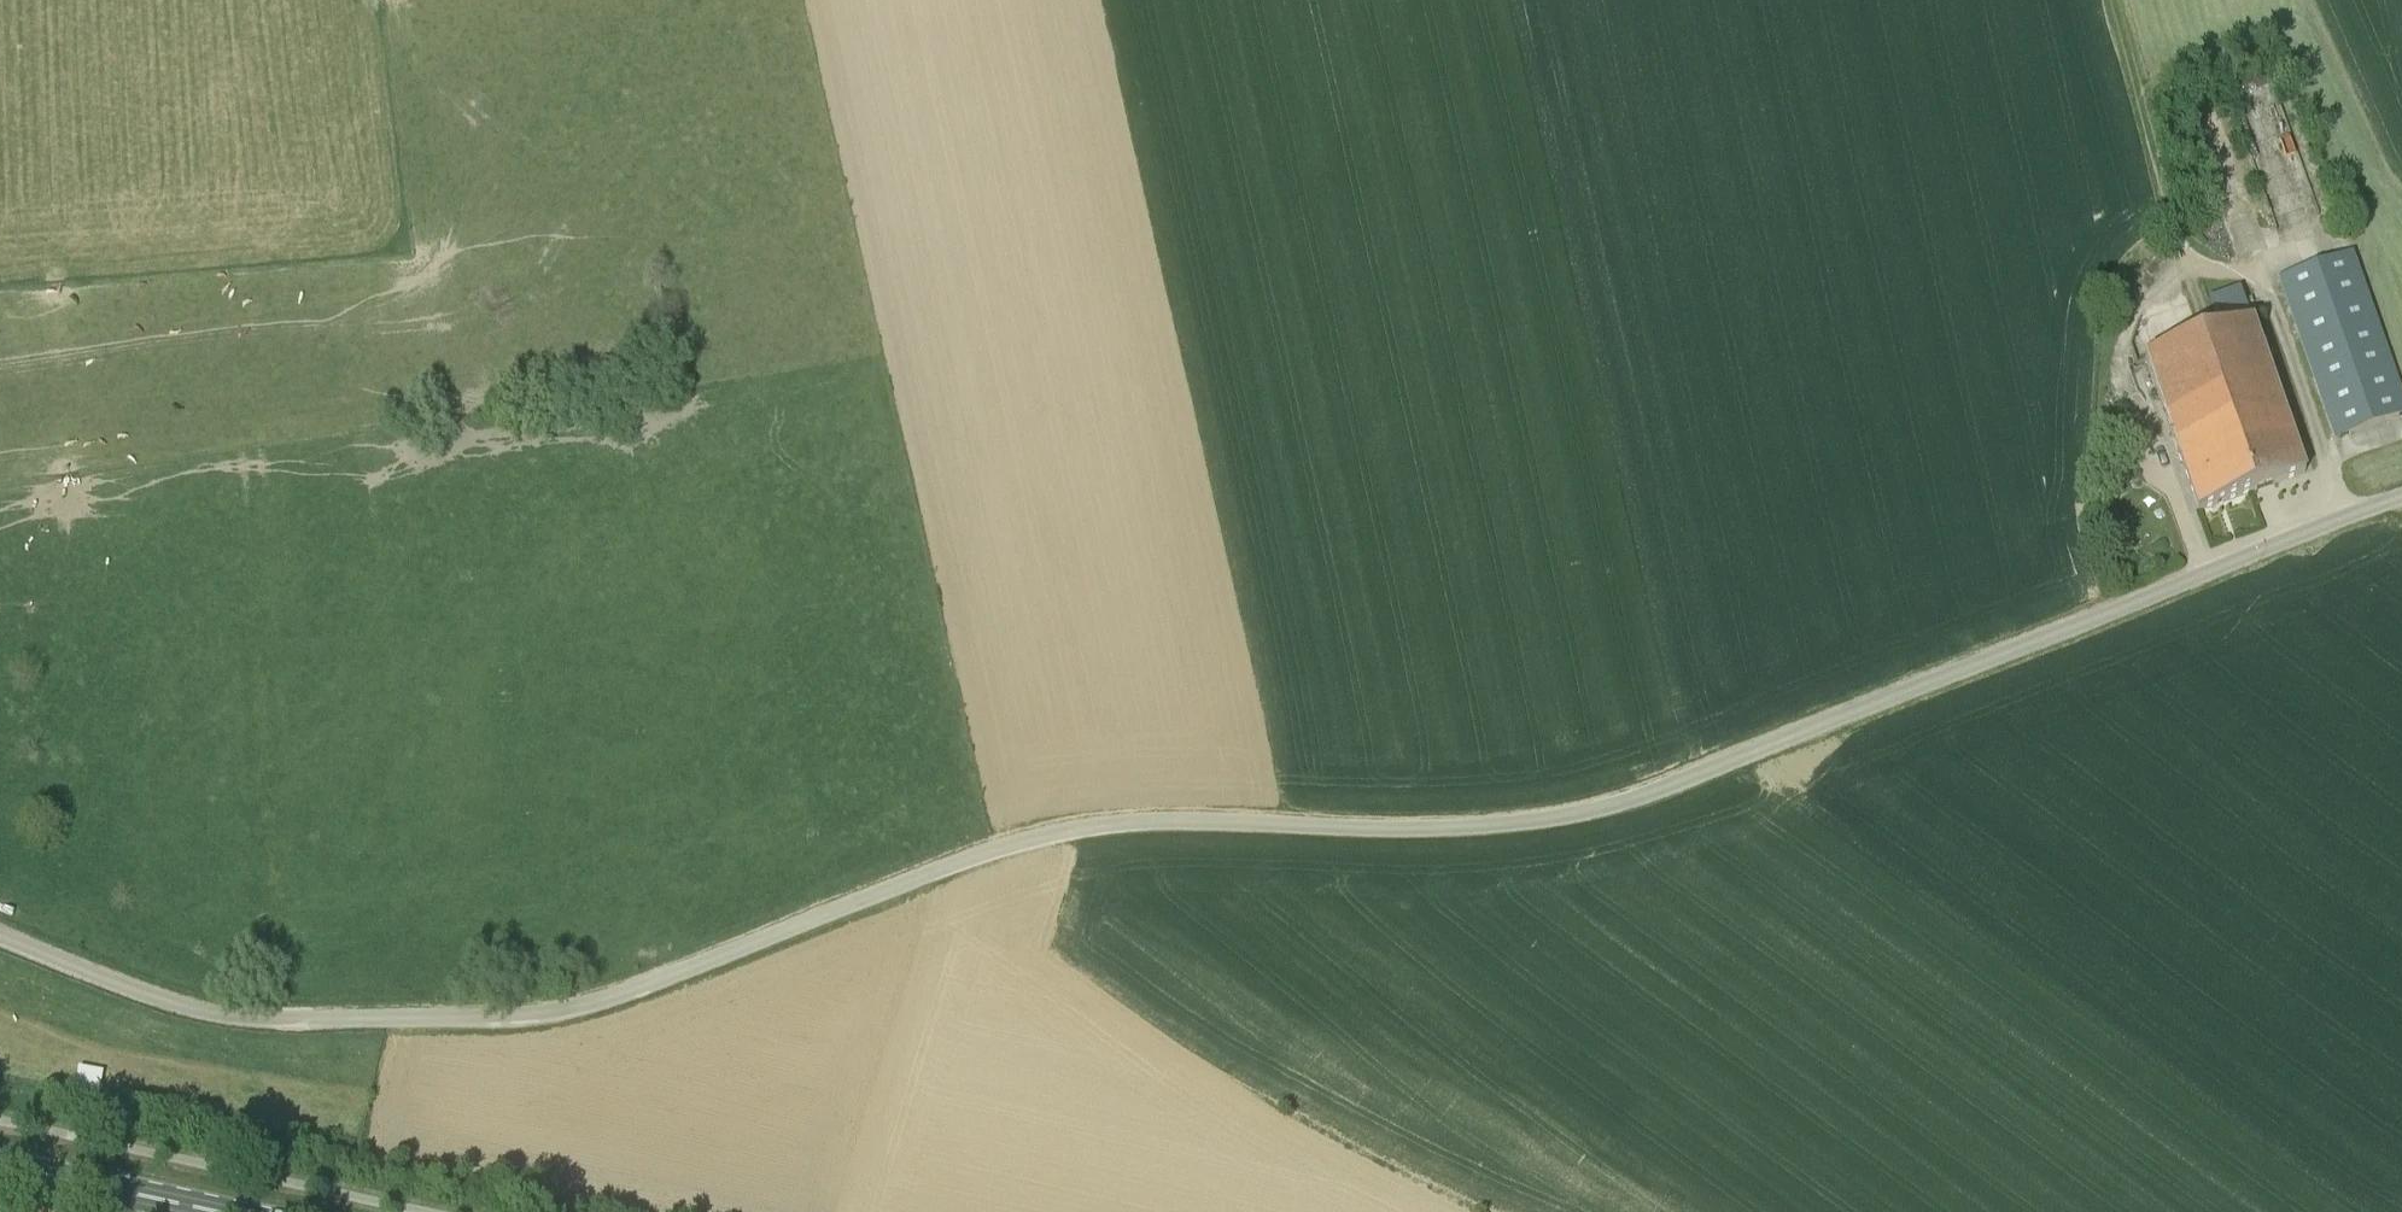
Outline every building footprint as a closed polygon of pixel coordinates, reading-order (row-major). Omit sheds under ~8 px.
[(2401,414),(2401,395),(2351,251),(2279,277),(2335,438),(2401,414)] [(2198,511),(2305,473),(2240,290),(2208,301),(2219,333),(2144,359),(2198,511)] [(102,1094),(107,1071),(83,1066),(78,1089),(102,1094)]
